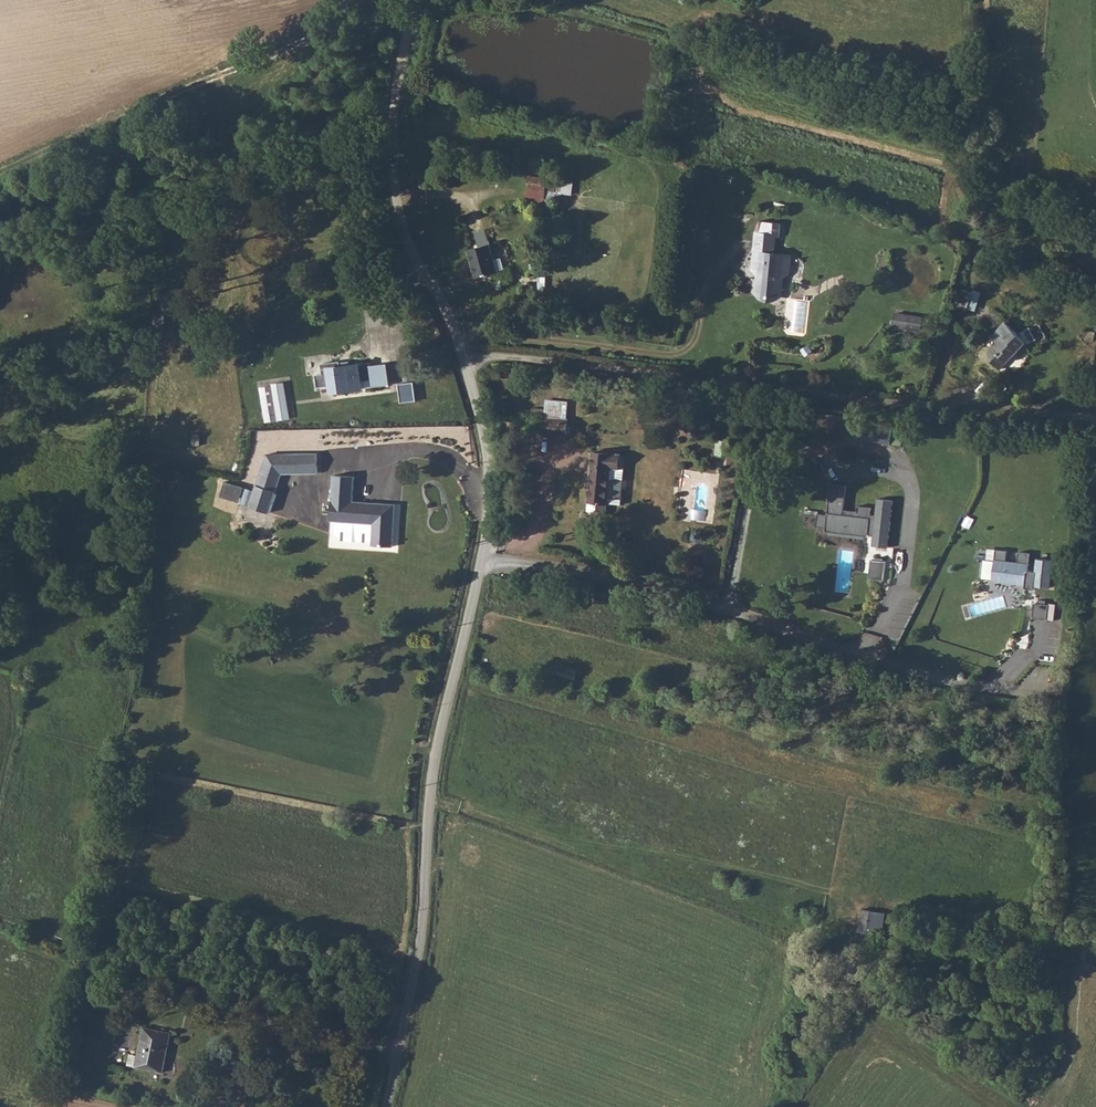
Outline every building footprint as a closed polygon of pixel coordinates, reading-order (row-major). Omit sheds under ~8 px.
[(560,204),(561,193),(573,194),(575,179),(529,175),(527,201),(560,204)] [(781,240),(763,238),(760,275),(767,275),(766,281),(764,281),(763,300),(787,302),(789,277),(795,278),(796,259),(779,257),(781,240)] [(476,251),(484,278),(505,272),(512,270),(508,258),(501,260),(497,245),(476,251)] [(976,288),(968,307),(976,309),(983,291),(976,288)] [(923,330),(924,314),(895,312),(893,328),(923,330)] [(1030,345),(1006,324),(992,341),(996,345),(989,354),(990,364),(1001,373),(1019,352),(1023,354),(1030,345)] [(377,388),(374,367),(373,365),(343,369),(342,363),(324,366),(325,376),(318,377),(320,390),(334,388),(335,395),(377,388)] [(390,365),(374,367),(377,388),(394,386),(390,365)] [(400,383),(402,401),(417,400),(415,381),(400,383)] [(275,383),(281,420),(291,418),(285,382),(275,383)] [(573,419),(551,414),(548,430),(570,435),(573,419)] [(591,500),(609,502),(613,468),(621,469),(623,454),(597,451),(591,500)] [(324,455),(275,456),(256,508),(275,516),(289,476),(324,475),(324,455)] [(613,468),(609,502),(617,503),(621,469),(613,468)] [(380,547),(401,548),(404,505),(361,502),(362,478),(341,477),(338,522),(381,525),(380,547)] [(818,515),(816,528),(826,529),(825,533),(868,538),(868,534),(874,535),(873,546),(889,548),(894,501),(879,499),(877,516),(871,515),(872,508),(858,506),(858,512),(845,511),(847,489),(831,487),(829,503),(833,504),(832,510),(834,510),(833,514),(828,514),(827,516),(818,515)] [(997,550),(995,560),(986,559),(976,558),(976,559),(995,561),(993,581),(1027,585),(1027,588),(1036,589),(1037,586),(1051,588),(1055,560),(1039,558),(1038,572),(1029,571),(1031,557),(1031,554),(1020,552),(1018,563),(1007,562),(1008,551),(997,550)] [(872,560),(870,577),(886,578),(887,562),(884,561),(884,560),(876,559),(875,560),(872,560)] [(1035,604),(1033,619),(1048,620),(1049,605),(1046,605),(1046,601),(1039,600),(1038,604),(1035,604)] [(577,669),(559,665),(557,676),(575,680),(577,669)] [(872,911),(860,909),(856,931),(868,934),(872,911)] [(96,1009),(115,1010),(116,1003),(97,1001),(96,1009)] [(158,1071),(167,1033),(142,1027),(133,1065),(158,1071)]
